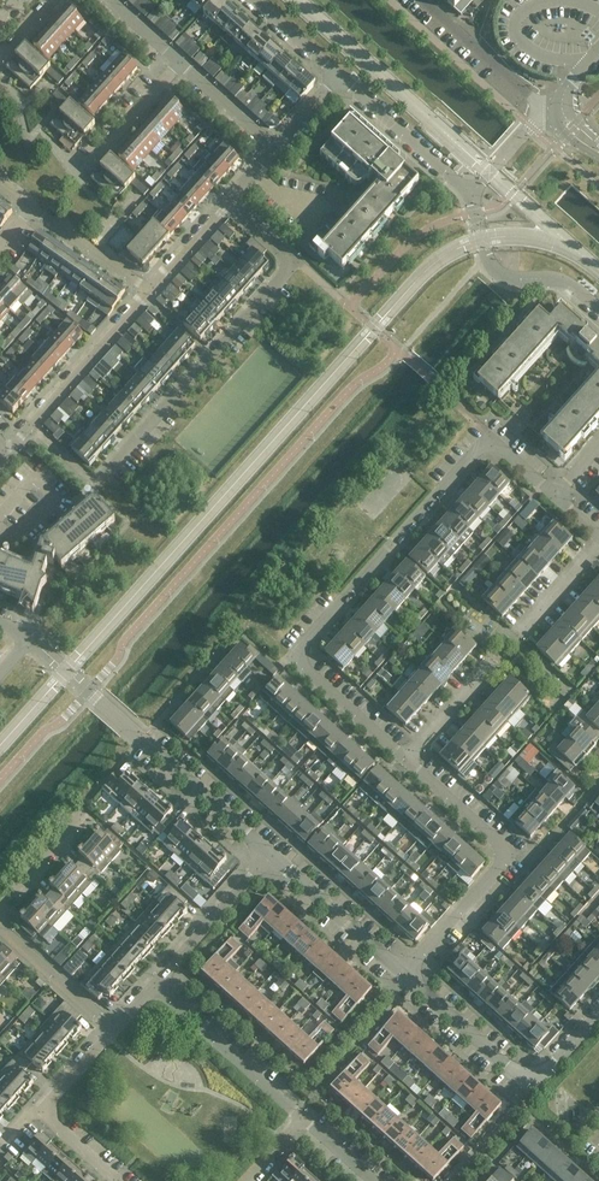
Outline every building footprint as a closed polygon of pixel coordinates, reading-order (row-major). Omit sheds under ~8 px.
[(189,0),(200,10),(209,0),(189,0)] [(215,23),(229,7),(223,2),(222,3),(219,0),(216,0),(204,13),(215,23)] [(462,15),(460,13),(472,0),(445,0),(462,15)] [(68,7),(60,17),(75,30),(83,21),(68,7)] [(229,7),(215,23),(225,33),(239,18),(233,13),(234,12),(229,7)] [(151,22),(157,14),(154,11),(147,18),(151,22)] [(151,22),(155,26),(162,18),(157,14),(151,22)] [(75,30),(60,17),(51,26),(66,40),(75,30)] [(239,18),(225,33),(236,42),(250,27),(245,21),(244,22),(239,18)] [(66,40),(51,26),(43,36),(58,49),(66,40)] [(250,27),(236,42),(247,52),(260,37),(255,33),(256,31),(250,27)] [(173,42),(180,34),(176,30),(169,38),(173,42)] [(104,35),(99,31),(94,36),(98,40),(104,35)] [(58,49),(43,36),(30,50),(40,59),(44,55),(49,59),(58,49)] [(186,40),(182,36),(176,44),(179,48),(186,40)] [(106,47),(111,41),(106,37),(101,43),(106,47)] [(260,37),(247,52),(257,62),(272,46),(266,41),(265,42),(260,37)] [(88,52),(93,47),(89,43),(83,49),(88,52)] [(40,59),(30,50),(26,46),(6,67),(30,89),(45,72),(59,84),(63,79),(50,67),(49,68),(40,59)] [(272,46),(257,62),(259,64),(257,66),(263,72),(266,69),(268,71),(281,56),(276,52),(277,51),(272,46)] [(96,57),(92,53),(87,59),(91,63),(96,57)] [(197,64),(204,56),(200,53),(194,60),(197,64)] [(121,55),(113,65),(127,78),(136,68),(121,55)] [(197,64),(201,67),(208,60),(204,56),(197,64)] [(281,56),(268,71),(278,81),(293,65),(287,60),(286,61),(281,56)] [(72,62),(76,66),(81,60),(77,57),(72,62)] [(214,76),(224,66),(213,57),(204,66),(214,76)] [(91,63),(87,59),(82,64),(86,68),(91,63)] [(66,68),(67,68),(63,73),(66,76),(70,71),(71,72),(76,66),(72,62),(66,68)] [(113,65),(104,75),(119,88),(127,78),(113,65)] [(293,65),(278,81),(289,90),(303,75),(298,71),(299,70),(293,65)] [(219,83),(226,75),(222,72),(215,79),(219,83)] [(79,77),(75,73),(70,78),(74,82),(79,77)] [(104,75),(95,84),(110,97),(119,88),(104,75)] [(219,83),(223,86),(230,79),(226,75),(219,83)] [(303,75),(289,90),(284,96),(293,103),(295,103),(299,99),(300,100),(314,84),(309,79),(308,80),(303,75)] [(74,82),(70,78),(65,84),(69,88),(74,82)] [(95,84),(87,94),(102,107),(110,97),(95,84)] [(70,103),(57,91),(52,96),(66,108),(51,125),(75,146),(94,125),(89,121),(80,112),(70,103)] [(240,102),(247,94),(243,91),(236,99),(240,102)] [(78,103),(83,108),(80,112),(89,121),(102,107),(87,94),(78,103)] [(240,102),(244,106),(251,98),(247,94),(240,102)] [(260,114),(266,101),(254,96),(248,109),(260,114)] [(170,99),(162,109),(176,123),(185,113),(170,99)] [(176,123),(162,109),(153,119),(168,132),(176,123)] [(261,121),(268,113),(265,110),(258,118),(261,121)] [(261,121),(266,125),(273,117),(268,113),(261,121)] [(399,160),(368,131),(350,115),(350,116),(353,119),(351,122),(350,121),(320,154),(351,183),(354,185),(357,185),(360,185),(362,183),(366,178),(368,180),(372,177),(380,185),(334,236),(325,227),(327,226),(326,225),(312,235),(309,238),(308,241),(309,245),(311,248),(324,260),(329,255),(342,268),(414,188),(411,186),(416,181),(403,169),(401,172),(394,165),(399,160)] [(168,132),(153,119),(144,128),(159,142),(168,132)] [(206,127),(202,123),(197,129),(201,132),(206,127)] [(471,133),(464,127),(461,130),(469,136),(471,133)] [(159,142),(144,128),(136,138),(151,151),(156,156),(164,146),(159,142)] [(209,129),(204,135),(208,139),(213,133),(209,129)] [(190,144),(195,139),(191,135),(186,141),(190,144)] [(151,151),(136,138),(127,147),(142,161),(151,151)] [(199,149),(194,145),(189,151),(194,155),(199,149)] [(223,146),(214,156),(230,169),(238,160),(223,146)] [(142,161),(127,147),(115,161),(125,170),(128,166),(133,171),(142,161)] [(449,157),(451,154),(444,147),(442,150),(449,157)] [(178,158),(183,153),(179,149),(174,154),(178,158)] [(194,155),(189,151),(184,157),(189,160),(194,155)] [(178,158),(174,154),(169,160),(173,164),(178,158)] [(230,169),(214,156),(206,165),(221,179),(230,169)] [(135,179),(125,170),(115,161),(111,158),(92,179),(116,201),(131,184),(145,196),(149,191),(136,179),(135,179)] [(181,168),(177,165),(172,170),(177,174),(181,168)] [(221,179),(206,165),(197,175),(212,189),(221,179)] [(161,177),(166,172),(161,168),(157,174),(161,177)] [(177,174),(172,170),(167,176),(171,180),(177,174)] [(161,177),(157,174),(151,179),(156,183),(161,177)] [(212,189),(197,175),(188,185),(203,198),(212,189)] [(164,188),(160,184),(155,190),(159,193),(164,188)] [(203,198),(188,185),(180,194),(195,208),(203,198)] [(159,193),(155,190),(150,195),(154,199),(159,193)] [(195,208),(180,194),(171,204),(186,217),(195,208)] [(0,206),(0,227),(12,212),(1,204),(0,206)] [(147,207),(143,204),(138,209),(142,213),(147,207)] [(186,217),(171,204),(163,214),(177,227),(186,217)] [(142,213),(138,209),(133,215),(137,219),(142,213)] [(177,227),(163,214),(160,211),(151,221),(154,224),(169,237),(177,227)] [(228,238),(235,232),(226,222),(220,228),(228,238)] [(142,266),(169,237),(154,224),(128,253),(142,266)] [(225,239),(218,232),(214,236),(222,243),(225,239)] [(50,240),(39,233),(27,250),(38,258),(50,240)] [(222,243),(214,236),(211,240),(218,246),(222,243)] [(266,252),(252,238),(246,245),(251,250),(241,261),(258,276),(268,264),(261,258),(266,252)] [(61,248),(50,240),(38,258),(49,265),(61,248)] [(71,255),(61,248),(49,265),(59,272),(71,255)] [(202,264),(206,260),(199,253),(195,258),(202,264)] [(82,263),(71,255),(59,272),(70,280),(82,263)] [(202,264),(195,258),(192,261),(199,268),(202,264)] [(191,261),(180,272),(190,281),(201,270),(191,261)] [(258,276),(241,261),(232,271),(248,286),(258,276)] [(92,270),(82,263),(70,280),(80,287),(92,270)] [(48,265),(41,276),(46,280),(53,269),(48,265)] [(14,266),(10,270),(16,275),(20,271),(14,266)] [(92,270),(80,287),(91,295),(103,277),(92,270)] [(248,286),(232,271),(222,282),(239,297),(248,286)] [(183,286),(187,282),(179,275),(176,279),(183,286)] [(33,295),(12,277),(3,287),(19,301),(24,305),(33,295)] [(113,285),(103,277),(91,295),(101,302),(113,285)] [(26,283),(32,288),(36,283),(30,279),(26,283)] [(183,286),(176,279),(172,283),(180,289),(183,286)] [(239,297),(222,282),(213,293),(229,308),(239,297)] [(36,283),(32,288),(38,293),(42,288),(36,283)] [(124,292),(113,285),(101,302),(112,310),(124,292)] [(3,287),(0,290),(0,302),(10,311),(19,301),(3,287)] [(229,308),(213,293),(203,304),(220,319),(229,308)] [(53,304),(56,299),(50,295),(47,299),(53,304)] [(164,307),(167,303),(160,297),(156,301),(164,307)] [(53,304),(58,309),(62,304),(56,299),(53,304)] [(46,304),(42,300),(37,306),(41,310),(46,304)] [(0,302),(0,319),(1,320),(10,311),(0,302)] [(203,304),(193,314),(210,329),(220,319),(203,304)] [(155,317),(159,313),(151,306),(148,310),(155,317)] [(582,328),(562,309),(550,322),(539,312),(478,381),(498,399),(558,332),(569,341),(562,349),(562,352),(565,359),(569,364),(572,367),(576,369),(582,370),(586,371),(593,363),(598,369),(598,344),(598,343),(598,342),(588,333),(582,328)] [(50,315),(45,311),(41,316),(46,320),(50,315)] [(73,320),(76,315),(71,311),(67,316),(73,320)] [(200,341),(201,340),(210,329),(193,314),(183,325),(200,341)] [(73,320),(79,325),(82,320),(76,315),(73,320)] [(27,326),(32,320),(27,316),(23,322),(27,326)] [(46,320),(41,316),(35,322),(40,326),(46,320)] [(67,321),(58,331),(74,345),(83,335),(67,321)] [(27,326),(23,322),(17,327),(22,331),(27,326)] [(139,335),(142,331),(135,324),(131,328),(139,335)] [(92,326),(87,332),(91,335),(96,329),(92,326)] [(139,335),(131,328),(128,332),(135,339),(139,335)] [(32,334),(28,331),(24,335),(28,339),(32,334)] [(58,331),(50,341),(65,355),(74,345),(58,331)] [(179,331),(169,342),(186,358),(192,352),(191,351),(195,346),(179,331)] [(117,342),(128,352),(137,341),(127,332),(117,342)] [(28,339),(24,335),(18,342),(22,346),(28,339)] [(9,345),(14,339),(10,336),(5,341),(9,345)] [(9,345),(5,341),(0,347),(4,351),(9,345)] [(50,341),(41,350),(57,364),(65,355),(50,341)] [(169,342),(159,353),(176,368),(180,363),(181,364),(186,358),(169,342)] [(120,356),(123,353),(116,346),(112,350),(120,356)] [(41,350),(32,360),(48,374),(57,364),(41,350)] [(120,356),(112,350),(109,354),(116,360),(120,356)] [(159,353),(149,364),(167,380),(173,374),(172,373),(176,368),(159,353)] [(11,358),(7,355),(1,361),(5,365),(11,358)] [(167,380),(149,364),(145,359),(135,370),(140,374),(157,390),(161,385),(162,385),(167,380)] [(32,360),(24,370),(39,384),(48,374),(32,360)] [(100,378),(104,374),(96,367),(93,371),(100,378)] [(24,370),(15,379),(31,393),(39,384),(24,370)] [(100,378),(93,371),(89,375),(97,382),(100,378)] [(140,374),(130,385),(148,401),(153,395),(152,394),(157,390),(140,374)] [(543,439),(564,458),(598,418),(598,377),(543,439)] [(15,379),(6,389),(22,403),(31,393),(15,379)] [(130,385),(120,396),(137,411),(142,406),(143,407),(148,401),(130,385)] [(6,389),(0,396),(0,401),(13,413),(22,403),(6,389)] [(81,399),(84,396),(77,389),(74,393),(81,399)] [(81,399),(74,393),(70,396),(78,403),(81,399)] [(120,396),(111,407),(129,423),(134,417),(133,416),(137,411),(120,396)] [(111,407),(101,417),(118,433),(123,428),(129,423),(111,407)] [(54,414),(62,421),(65,417),(58,410),(54,414)] [(54,414),(51,418),(58,425),(62,421),(54,414)] [(118,433),(101,417),(99,419),(97,417),(91,424),(93,426),(91,428),(109,444),(115,438),(114,437),(118,433)] [(91,428),(82,439),(99,454),(103,449),(104,450),(109,444),(91,428)] [(90,466),(95,460),(95,459),(99,454),(82,439),(72,450),(90,466)] [(35,452),(31,448),(26,453),(31,457),(35,452)] [(485,478),(482,480),(499,495),(509,484),(491,467),(487,472),(485,471),(484,472),(483,473),(482,475),(483,476),(485,478)] [(499,495),(482,480),(480,483),(478,482),(477,481),(475,482),(474,483),(474,485),(474,486),(471,490),(489,507),(499,495)] [(489,507),(471,490),(467,495),(465,494),(463,494),(462,496),(462,498),(463,499),(464,500),(462,503),(479,518),(489,507)] [(4,593),(9,595),(24,601),(33,609),(47,564),(53,566),(55,560),(62,567),(115,521),(95,498),(95,499),(92,496),(88,495),(88,499),(91,502),(42,545),(33,572),(11,564),(0,558),(0,591),(4,593)] [(479,518),(462,503),(459,506),(458,505),(456,504),(455,504),(453,506),(453,507),(454,509),(450,513),(469,529),(479,518)] [(518,512),(522,507),(519,504),(514,509),(518,512)] [(525,519),(530,514),(525,510),(521,515),(525,519)] [(469,529),(450,513),(446,517),(445,517),(443,517),(442,519),(442,520),(442,522),(444,523),(442,525),(463,545),(473,533),(469,529)] [(507,523),(512,518),(509,515),(504,520),(507,523)] [(528,525),(518,517),(512,524),(522,532),(528,525)] [(507,523),(504,520),(499,525),(503,529),(507,523)] [(551,521),(539,534),(560,553),(572,539),(551,521)] [(463,545),(442,525),(439,528),(438,527),(436,527),(434,527),(433,528),(433,530),(434,531),(430,536),(453,556),(463,545)] [(516,530),(511,525),(507,529),(512,533),(516,530)] [(507,541),(513,535),(507,530),(502,536),(507,541)] [(539,534),(528,547),(549,566),(560,553),(539,534)] [(453,556),(430,536),(426,540),(425,539),(423,540),(422,541),(422,543),(422,544),(424,545),(421,548),(438,563),(443,567),(453,556)] [(487,546),(492,541),(488,537),(484,543),(487,546)] [(496,541),(490,548),(494,552),(500,545),(496,541)] [(487,546),(484,543),(479,548),(483,551),(487,546)] [(528,547),(516,560),(537,578),(549,566),(528,547)] [(438,563),(421,548),(419,551),(418,550),(416,549),(414,549),(413,551),(413,552),(414,554),(410,558),(428,575),(438,563)] [(467,569),(472,563),(468,560),(468,561),(464,557),(459,562),(463,565),(463,566),(467,569)] [(516,560),(505,573),(526,591),(537,578),(516,560)] [(425,578),(407,561),(403,566),(401,565),(400,566),(398,567),(398,569),(399,570),(400,572),(398,574),(415,589),(425,578)] [(484,566),(479,561),(474,567),(479,572),(484,566)] [(467,569),(463,566),(459,571),(462,574),(467,569)] [(505,573),(493,586),(514,604),(526,591),(505,573)] [(415,589),(398,574),(395,577),(394,576),(393,575),(391,576),(390,577),(390,579),(390,580),(386,584),(405,601),(415,589)] [(466,587),(470,583),(464,578),(460,583),(466,587)] [(447,592),(451,586),(448,583),(443,588),(447,592)] [(405,601),(386,584),(383,589),(381,588),(379,588),(378,590),(378,592),(379,593),(380,594),(378,597),(395,612),(405,601)] [(595,584),(583,597),(598,611),(598,587),(595,584)] [(502,618),(514,604),(493,586),(481,599),(502,618)] [(444,594),(440,591),(436,596),(439,600),(444,594)] [(395,612),(378,597),(375,600),(374,598),(372,598),(371,598),(369,600),(369,601),(370,603),(366,607),(384,623),(395,612)] [(583,597),(572,610),(593,628),(598,621),(598,611),(583,597)] [(384,623),(366,607),(362,611),(361,611),(359,611),(358,612),(358,614),(358,616),(360,617),(358,619),(374,634),(384,623)] [(423,617),(428,612),(425,609),(420,614),(423,617)] [(593,628),(572,610),(560,622),(581,641),(593,628)] [(423,617),(420,614),(415,619),(419,623),(423,617)] [(374,634),(358,619),(355,622),(353,621),(352,621),(350,621),(349,622),(349,624),(350,625),(346,629),(364,646),(374,634)] [(581,641),(560,622),(549,635),(570,654),(581,641)] [(423,636),(428,630),(423,625),(417,631),(423,636)] [(455,628),(443,641),(464,660),(476,647),(455,628)] [(364,646),(346,629),(342,634),(341,633),(339,634),(338,635),(338,637),(338,638),(340,639),(337,642),(354,657),(364,646)] [(403,640),(408,635),(404,631),(400,637),(403,640)] [(570,654),(549,635),(537,649),(558,667),(570,654)] [(403,640),(400,637),(395,642),(399,645),(403,640)] [(443,641),(431,654),(452,673),(464,660),(443,641)] [(354,657),(337,642),(335,645),(333,643),(332,643),(330,643),(329,645),(329,646),(330,648),(325,652),(336,662),(334,664),(341,671),(343,668),(344,669),(354,657)] [(249,645),(245,649),(241,645),(232,655),(247,669),(259,654),(249,645)] [(383,663),(388,657),(384,654),(379,659),(383,663)] [(448,678),(449,677),(452,673),(431,654),(420,667),(441,686),(443,688),(444,687),(449,680),(448,678)] [(247,669),(232,655),(223,665),(238,678),(243,682),(251,673),(247,669)] [(393,656),(388,662),(392,665),(397,660),(393,656)] [(383,663),(379,659),(375,665),(378,668),(383,663)] [(590,672),(595,666),(590,663),(585,668),(590,672)] [(238,678),(223,665),(214,674),(229,688),(238,678)] [(270,673),(273,676),(278,671),(274,667),(270,673)] [(420,667),(408,680),(429,699),(441,686),(420,667)] [(590,672),(585,668),(580,674),(585,678),(590,672)] [(365,676),(368,679),(373,674),(369,671),(365,676)] [(234,692),(214,674),(206,684),(225,702),(234,692)] [(598,680),(592,675),(588,679),(594,684),(598,680)] [(277,678),(259,697),(269,706),(287,687),(277,678)] [(511,678),(499,691),(520,710),(531,697),(511,678)] [(408,680),(397,693),(418,712),(429,699),(408,680)] [(225,702),(206,684),(197,694),(217,711),(225,702)] [(256,695),(261,689),(257,686),(253,691),(256,695)] [(287,687),(269,706),(279,715),(297,695),(287,687)] [(563,689),(559,694),(564,698),(568,693),(563,689)] [(256,695),(253,691),(248,697),(251,700),(256,695)] [(520,710),(499,691),(487,704),(508,723),(520,710)] [(406,725),(418,712),(397,693),(385,707),(406,725)] [(217,711),(197,694),(188,704),(208,721),(217,711)] [(297,695),(279,715),(289,724),(306,704),(297,695)] [(208,721),(188,704),(180,713),(199,731),(208,721)] [(306,704),(289,724),(299,732),(316,713),(306,704)] [(508,723),(487,704),(475,717),(496,736),(508,723)] [(239,714),(244,709),(240,706),(235,711),(239,714)] [(577,719),(598,739),(598,710),(597,708),(589,716),(584,711),(577,719)] [(564,718),(568,713),(564,709),(560,714),(564,718)] [(239,714),(235,711),(231,716),(234,719),(239,714)] [(199,731),(180,713),(171,723),(190,741),(199,731)] [(316,713),(299,732),(308,741),(326,721),(316,713)] [(252,725),(256,722),(250,717),(247,720),(252,725)] [(496,736),(475,717),(464,730),(485,749),(496,736)] [(577,719),(570,727),(575,732),(568,740),(586,756),(588,753),(591,749),(598,740),(598,739),(577,719)] [(318,750),(336,730),(326,721),(308,741),(318,750)] [(252,725),(257,730),(261,726),(256,722),(252,725)] [(247,731),(250,728),(244,723),(241,726),(247,731)] [(221,733),(226,728),(223,725),(218,730),(221,733)] [(252,736),(255,732),(250,728),(247,731),(252,736)] [(527,740),(532,735),(524,728),(520,734),(527,740)] [(221,733),(218,730),(213,735),(217,739),(221,733)] [(328,758),(345,739),(336,730),(318,750),(328,758)] [(485,749),(464,730),(452,743),(473,762),(485,749)] [(272,743),(275,739),(269,734),(266,737),(272,743)] [(221,740),(207,756),(214,763),(215,761),(218,764),(231,749),(236,743),(232,739),(227,744),(221,740)] [(272,743),(277,747),(280,743),(275,739),(272,743)] [(355,747),(345,739),(328,758),(337,767),(355,747)] [(266,749),(269,745),(264,740),(261,744),(266,749)] [(581,761),(586,756),(568,740),(560,748),(555,743),(547,751),(570,772),(579,762),(581,761)] [(473,762),(452,743),(440,756),(461,775),(473,762)] [(271,753),(274,750),(269,745),(266,749),(271,753)] [(509,747),(510,748),(506,752),(513,758),(517,754),(516,754),(519,751),(517,750),(512,745),(509,747)] [(355,747),(337,767),(347,776),(365,756),(355,747)] [(201,749),(196,754),(200,758),(204,752),(201,749)] [(231,749),(218,764),(221,766),(219,768),(226,774),(241,757),(231,749)] [(291,760),(294,756),(289,751),(286,755),(291,760)] [(527,754),(524,751),(519,756),(523,759),(527,754)] [(291,760),(296,764),(299,761),(294,756),(291,760)] [(365,756),(347,776),(357,785),(375,765),(365,756)] [(523,759),(519,756),(514,761),(518,765),(523,759)] [(241,757),(226,774),(233,780),(234,779),(237,781),(251,766),(241,757)] [(286,766),(289,763),(283,758),(280,761),(286,766)] [(494,767),(500,772),(505,767),(499,761),(494,767)] [(541,774),(547,778),(554,767),(548,763),(541,774)] [(123,767),(123,766),(102,789),(109,796),(111,794),(121,803),(120,805),(138,785),(136,784),(138,781),(134,777),(129,772),(125,777),(119,771),(123,767)] [(251,766),(237,781),(240,784),(239,785),(246,791),(260,775),(251,766)] [(377,768),(359,788),(369,797),(387,777),(377,768)] [(311,777),(314,774),(308,769),(305,772),(311,777)] [(510,774),(506,770),(502,776),(505,779),(510,774)] [(575,788),(560,775),(554,770),(545,780),(551,785),(566,798),(575,788)] [(260,775),(246,791),(253,797),(254,796),(257,798),(270,783),(260,775)] [(305,784),(309,780),(303,775),(299,779),(305,784)] [(505,779),(502,776),(497,781),(501,784),(505,779)] [(387,777),(369,797),(379,806),(397,785),(387,777)] [(270,783),(257,798),(259,801),(258,802),(265,809),(280,792),(270,783)] [(138,785),(120,805),(130,815),(151,792),(147,788),(144,791),(138,785)] [(397,785),(379,806),(389,815),(407,794),(397,785)] [(493,785),(488,791),(492,793),(496,789),(493,785)] [(566,798),(551,785),(542,794),(557,808),(566,798)] [(330,795),(333,791),(328,786),(324,790),(330,795)] [(557,808),(542,794),(536,789),(528,799),(533,804),(548,817),(557,808)] [(151,792),(130,815),(141,824),(159,804),(153,799),(156,796),(151,792)] [(280,792),(265,809),(272,815),(273,813),(276,816),(290,801),(280,792)] [(325,801),(328,798),(322,792),(319,796),(325,801)] [(407,794),(389,815),(398,823),(417,803),(407,794)] [(293,797),(290,801),(276,816),(279,818),(278,820),(284,826),(299,809),(302,806),(293,797)] [(548,817),(533,804),(528,799),(519,809),(540,827),(548,817)] [(590,810),(598,818),(598,816),(598,800),(590,810)] [(417,803),(398,823),(408,832),(413,827),(426,812),(417,803)] [(509,818),(520,808),(515,803),(505,814),(509,818)] [(159,804),(141,824),(152,835),(155,832),(159,837),(172,823),(167,818),(173,811),(168,807),(168,808),(163,804),(161,806),(159,804)] [(353,815),(356,812),(350,806),(347,810),(353,815)] [(299,809),(284,826),(291,832),(293,831),(295,833),(309,818),(299,809)] [(540,827),(519,809),(508,821),(514,826),(516,824),(531,837),(540,827)] [(588,814),(583,809),(567,827),(572,831),(588,814)] [(426,812),(413,827),(422,835),(436,820),(426,812)] [(304,844),(324,822),(314,813),(309,818),(295,833),(298,836),(297,837),(304,844)] [(347,821),(350,818),(345,813),(342,816),(347,821)] [(352,826),(355,822),(350,818),(347,821),(352,826)] [(436,820),(422,835),(432,844),(446,829),(436,820)] [(177,827),(172,823),(159,837),(160,837),(163,833),(168,838),(163,844),(173,853),(192,833),(190,832),(192,830),(187,825),(188,825),(183,821),(177,827)] [(115,832),(120,826),(117,822),(111,828),(115,832)] [(318,854),(337,833),(327,824),(307,846),(314,853),(316,851),(318,854)] [(372,833),(376,829),(370,824),(367,827),(372,833)] [(115,832),(119,835),(124,829),(120,826),(115,832)] [(446,829),(432,844),(442,853),(455,838),(446,829)] [(107,830),(109,832),(105,837),(98,831),(94,836),(90,841),(92,843),(91,844),(111,862),(121,852),(119,850),(123,844),(107,830)] [(367,839),(370,835),(364,830),(361,834),(367,839)] [(192,833),(173,853),(184,863),(205,840),(201,836),(198,839),(192,833)] [(347,842),(337,833),(318,854),(321,856),(320,858),(327,864),(342,847),(347,842)] [(591,853),(570,835),(561,845),(582,863),(591,853)] [(452,861),(465,846),(455,838),(442,853),(437,857),(447,866),(452,861)] [(205,840),(184,863),(195,873),(213,852),(207,847),(210,844),(205,840)] [(392,850),(395,846),(389,841),(386,845),(392,850)] [(111,862),(91,844),(89,846),(87,844),(83,849),(82,848),(78,853),(85,859),(80,864),(97,878),(111,862)] [(582,863),(561,845),(552,854),(573,873),(582,863)] [(465,846),(452,861),(461,870),(475,855),(465,846)] [(342,847),(327,864),(334,870),(335,869),(338,871),(351,856),(342,847)] [(386,856),(389,853),(384,847),(380,851),(386,856)] [(215,854),(213,852),(195,873),(213,889),(229,871),(222,864),(227,860),(222,855),(221,856),(217,852),(215,854)] [(391,861),(394,857),(389,853),(386,856),(391,861)] [(573,873),(552,854),(544,864),(564,882),(573,873)] [(475,855),(461,870),(471,879),(485,864),(475,855)] [(351,856),(338,871),(341,874),(339,875),(346,881),(361,865),(351,856)] [(409,859),(406,862),(411,867),(415,864),(409,859)] [(97,878),(80,864),(76,869),(69,863),(65,868),(61,873),(63,875),(62,876),(82,895),(97,878)] [(564,882),(544,864),(535,874),(556,892),(564,882)] [(361,865),(346,881),(353,888),(354,886),(357,889),(371,874),(361,865)] [(406,874),(409,870),(403,865),(400,868),(406,874)] [(153,883),(159,877),(152,871),(146,877),(153,883)] [(169,880),(174,874),(170,871),(165,877),(169,880)] [(169,880),(173,883),(177,887),(182,881),(174,874),(169,880)] [(371,874),(357,889),(360,891),(359,893),(366,899),(380,882),(371,874)] [(556,892),(535,874),(526,884),(547,902),(556,892)] [(82,895),(62,876),(60,878),(58,876),(54,881),(53,880),(49,885),(54,890),(50,894),(68,911),(82,895)] [(385,876),(380,882),(366,899),(372,905),(374,903),(376,906),(390,891),(395,885),(385,876)] [(431,885),(434,881),(428,876),(425,880),(431,885)] [(425,891),(428,887),(422,882),(419,886),(425,891)] [(547,902),(526,884),(518,893),(538,912),(547,902)] [(169,885),(155,901),(175,920),(176,918),(179,920),(183,915),(183,916),(188,911),(183,907),(187,902),(189,904),(189,903),(169,885)] [(430,895),(433,892),(428,887),(425,891),(430,895)] [(114,894),(120,899),(123,895),(118,890),(114,894)] [(596,893),(593,890),(588,896),(591,899),(596,893)] [(390,891),(376,906),(379,909),(378,910),(385,916),(400,900),(390,891)] [(128,897),(134,902),(137,898),(131,893),(128,897)] [(538,912),(518,893),(509,903),(530,921),(538,912)] [(68,911),(50,894),(45,900),(40,895),(36,900),(36,901),(32,905),(34,907),(33,909),(53,927),(68,911)] [(111,902),(115,905),(120,899),(114,894),(114,895),(115,896),(111,902)] [(269,896),(263,903),(252,915),(258,920),(253,925),(248,920),(238,930),(248,939),(264,922),(264,921),(278,905),(269,896)] [(450,896),(447,899),(452,904),(455,900),(450,896)] [(126,910),(130,906),(134,902),(128,897),(121,905),(126,910)] [(400,900),(385,916),(392,922),(393,921),(396,923),(409,908),(400,900)] [(175,920),(155,901),(145,912),(168,933),(172,929),(169,926),(175,920)] [(441,906),(447,910),(450,907),(445,902),(441,906)] [(530,921),(509,903),(500,913),(521,931),(530,921)] [(579,913),(583,907),(580,904),(575,909),(579,913)] [(13,905),(7,910),(16,920),(21,915),(13,905)] [(264,921),(264,922),(273,930),(288,914),(278,905),(264,921)] [(409,908),(396,923),(399,926),(397,927),(404,933),(419,917),(409,908)] [(53,927),(33,909),(31,911),(29,909),(25,913),(24,913),(20,918),(27,923),(23,928),(21,927),(20,927),(33,938),(38,933),(43,938),(53,927)] [(579,913),(575,909),(570,915),(574,918),(579,913)] [(430,928),(436,922),(424,911),(419,917),(404,933),(411,940),(412,938),(416,941),(428,927),(430,928)] [(100,922),(105,916),(100,912),(95,918),(100,922)] [(168,933),(145,912),(135,923),(156,941),(161,935),(164,938),(168,933)] [(521,931),(500,913),(492,922),(512,941),(521,931)] [(118,919),(112,914),(109,918),(114,923),(118,919)] [(288,914),(273,930),(284,940),(299,923),(288,914)] [(581,915),(573,925),(576,928),(585,918),(581,915)] [(591,915),(586,920),(590,923),(595,918),(591,915)] [(114,923),(109,918),(105,922),(111,927),(114,923)] [(91,932),(96,926),(92,922),(87,927),(91,932)] [(512,941),(492,922),(483,932),(503,951),(512,941)] [(156,941),(135,923),(126,934),(149,954),(153,950),(150,948),(156,941)] [(299,923),(284,940),(295,949),(309,933),(299,923)] [(561,932),(566,927),(562,924),(558,929),(561,932)] [(561,932),(558,929),(553,934),(556,937),(561,932)] [(572,933),(568,929),(564,934),(567,938),(572,933)] [(309,933),(295,949),(306,959),(320,943),(309,933)] [(149,954),(126,934),(116,944),(137,963),(142,957),(145,959),(149,954)] [(567,938),(564,934),(559,940),(563,943),(567,938)] [(89,940),(95,945),(99,941),(93,936),(89,940)] [(217,954),(207,965),(201,972),(211,981),(225,964),(225,965),(241,947),(231,938),(222,949),(227,953),(223,958),(217,954)] [(486,947),(490,943),(484,938),(481,942),(486,947)] [(71,943),(76,948),(80,944),(75,940),(71,943)] [(88,953),(92,949),(93,950),(96,946),(95,945),(89,940),(82,948),(88,953)] [(257,941),(252,947),(255,950),(261,944),(257,941)] [(320,943),(306,959),(317,969),(331,953),(320,943)] [(491,951),(495,948),(490,943),(486,947),(491,951)] [(544,951),(548,946),(545,943),(540,948),(544,951)] [(593,943),(584,953),(598,966),(598,949),(593,943)] [(116,944),(107,955),(130,976),(134,972),(131,969),(137,963),(116,944)] [(261,944),(255,950),(259,954),(265,948),(261,944)] [(65,954),(71,947),(70,945),(65,950),(63,952),(65,954)] [(3,946),(0,950),(0,975),(6,980),(20,964),(12,958),(14,956),(3,946)] [(459,946),(446,961),(451,966),(448,970),(451,973),(450,974),(456,980),(471,964),(465,959),(469,955),(459,946)] [(55,960),(60,954),(53,948),(48,954),(55,960)] [(544,951),(540,948),(535,953),(539,957),(544,951)] [(71,973),(89,957),(82,949),(64,965),(71,973)] [(253,953),(249,949),(244,955),(248,959),(253,953)] [(555,952),(551,949),(546,954),(550,957),(555,952)] [(331,953),(317,969),(327,978),(342,962),(331,953)] [(584,953),(576,963),(596,981),(598,978),(598,966),(584,953)] [(550,957),(546,954),(542,959),(545,962),(550,957)] [(130,976),(107,955),(97,966),(117,984),(123,978),(126,981),(130,976)] [(506,964),(509,960),(503,955),(500,959),(506,964)] [(258,969),(264,963),(260,959),(254,965),(258,969)] [(278,960),(273,966),(277,969),(282,963),(278,960)] [(511,969),(514,965),(509,960),(506,964),(511,969)] [(342,962),(327,978),(338,988),(353,972),(342,962)] [(262,972),(268,966),(264,963),(258,969),(262,972)] [(282,963),(277,969),(281,973),(286,967),(282,963)] [(526,971),(531,966),(527,963),(522,968),(526,971)] [(596,981),(576,963),(567,972),(587,991),(596,981)] [(225,964),(211,981),(220,989),(235,973),(225,965),(225,964)] [(471,964),(456,980),(463,986),(465,985),(467,987),(481,972),(471,964)] [(117,984),(97,966),(87,977),(93,982),(88,987),(101,999),(101,998),(99,997),(103,992),(110,998),(114,993),(118,988),(116,986),(117,984)] [(537,972),(533,968),(529,973),(532,977),(537,972)] [(353,972),(338,988),(347,996),(348,997),(362,981),(353,972)] [(481,972),(467,987),(470,990),(469,991),(476,998),(491,981),(481,972)] [(587,991),(567,972),(558,982),(579,1000),(587,991)] [(235,973),(220,989),(231,999),(246,983),(235,973)] [(525,982),(528,978),(523,973),(519,976),(525,982)] [(35,983),(41,988),(45,984),(39,979),(35,983)] [(280,988),(285,982),(281,979),(276,985),(280,988)] [(300,979),(295,985),(299,989),(304,983),(300,979)] [(503,979),(498,985),(502,988),(507,983),(503,979)] [(348,997),(347,996),(332,1014),(342,1023),(351,1012),(345,1008),(350,1003),(355,1007),(372,989),(362,981),(348,997)] [(491,981),(476,998),(483,1004),(484,1002),(487,1005),(500,990),(491,981)] [(284,991),(289,985),(285,982),(280,988),(284,991)] [(579,1000),(558,982),(549,992),(570,1010),(579,1000)] [(246,983),(231,999),(242,1009),(256,992),(246,983)] [(304,983),(299,989),(302,992),(308,986),(304,983)] [(507,983),(502,988),(505,991),(510,986),(507,983)] [(500,990),(487,1005),(490,1007),(488,1009),(495,1015),(510,999),(500,990)] [(545,999),(548,996),(542,991),(539,994),(545,999)] [(256,992),(242,1009),(253,1019),(267,1002),(256,992)] [(550,1004),(553,1000),(548,996),(545,999),(550,1004)] [(302,1007),(307,1001),(303,998),(298,1004),(302,1007)] [(321,999),(316,1005),(320,1008),(325,1002),(321,999)] [(510,999),(495,1015),(502,1021),(503,1020),(506,1022),(520,1007),(510,999)] [(65,1001),(49,1019),(70,1037),(71,1036),(73,1038),(77,1033),(78,1034),(82,1029),(73,1021),(79,1015),(81,1016),(65,1001)] [(305,1010),(311,1005),(307,1001),(302,1007),(305,1010)] [(267,1002),(253,1019),(263,1028),(278,1012),(267,1002)] [(325,1002),(320,1008),(324,1012),(329,1006),(325,1002)] [(522,1004),(520,1007),(506,1022),(509,1025),(508,1026),(515,1032),(529,1016),(532,1013),(522,1004)] [(29,1007),(26,1011),(22,1014),(28,1020),(35,1012),(29,1007)] [(322,1015),(318,1011),(312,1017),(317,1020),(322,1015)] [(278,1012),(263,1028),(274,1038),(289,1022),(278,1012)] [(398,1013),(392,1019),(382,1031),(387,1036),(383,1041),(377,1036),(368,1046),(378,1055),(394,1038),(393,1037),(408,1021),(398,1013)] [(572,1018),(567,1013),(564,1017),(569,1021),(572,1018)] [(28,1020),(22,1014),(19,1018),(25,1023),(28,1020)] [(529,1016),(515,1032),(521,1038),(523,1037),(526,1040),(539,1025),(529,1016)] [(70,1037),(49,1019),(40,1030),(63,1051),(67,1047),(64,1044),(70,1037)] [(393,1037),(394,1038),(403,1046),(417,1030),(408,1021),(393,1037)] [(289,1022),(274,1038),(285,1047),(299,1031),(289,1022)] [(309,1040),(294,1056),(304,1065),(321,1046),(315,1041),(320,1036),(325,1041),(334,1031),(324,1022),(309,1039),(309,1040)] [(544,1049),(559,1033),(552,1027),(547,1032),(539,1025),(526,1040),(528,1042),(527,1044),(534,1050),(539,1045),(544,1049)] [(40,1030),(30,1041),(50,1059),(56,1053),(59,1055),(63,1051),(40,1030)] [(417,1030),(403,1046),(414,1056),(428,1039),(417,1030)] [(299,1031),(285,1047),(294,1056),(309,1040),(309,1039),(299,1031)] [(428,1039),(414,1056),(424,1065),(439,1049),(428,1039)] [(30,1041),(16,1057),(26,1066),(31,1062),(43,1073),(47,1068),(47,1067),(51,1063),(49,1061),(50,1059),(30,1041)] [(439,1049),(424,1065),(435,1075),(450,1059),(439,1049)] [(347,1070),(337,1082),(331,1089),(340,1097),(355,1081),(371,1064),(361,1055),(352,1065),(357,1070),(352,1075),(347,1070)] [(16,1057),(1,1073),(21,1091),(23,1090),(25,1092),(29,1087),(29,1088),(34,1083),(21,1072),(26,1066),(16,1057)] [(386,1057),(381,1063),(385,1066),(390,1060),(386,1057)] [(450,1059),(435,1075),(446,1085),(461,1069),(450,1059)] [(390,1060),(385,1066),(388,1070),(394,1064),(390,1060)] [(382,1069),(378,1065),(373,1071),(377,1075),(382,1069)] [(461,1069),(446,1085),(457,1095),(471,1078),(461,1069)] [(0,1074),(0,1091),(15,1105),(18,1100),(16,1098),(21,1091),(1,1073),(0,1074)] [(388,1085),(393,1079),(389,1075),(384,1081),(388,1085)] [(406,1086),(412,1080),(408,1076),(402,1082),(406,1086)] [(471,1078),(457,1095),(468,1104),(482,1088),(471,1078)] [(391,1088),(397,1082),(393,1079),(388,1085),(391,1088)] [(406,1086),(409,1088),(410,1089),(415,1083),(412,1080),(406,1086)] [(355,1081),(340,1097),(350,1106),(364,1090),(355,1081)] [(482,1088),(468,1104),(477,1113),(492,1097),(482,1088)] [(364,1090),(350,1106),(360,1115),(375,1099),(364,1090)] [(2,1113),(8,1107),(10,1109),(15,1105),(0,1091),(0,1111),(2,1113)] [(409,1104),(415,1098),(411,1095),(405,1101),(409,1104)] [(424,1102),(426,1104),(428,1105),(433,1099),(429,1096),(424,1102)] [(477,1113),(461,1130),(471,1139),(480,1129),(475,1124),(479,1119),(485,1124),(501,1105),(492,1097),(477,1113)] [(413,1108),(418,1101),(415,1098),(409,1104),(413,1108)] [(375,1099),(360,1115),(371,1125),(386,1109),(375,1099)] [(433,1099),(428,1105),(432,1109),(437,1102),(433,1099)] [(386,1109),(371,1125),(382,1135),(397,1118),(386,1109)] [(431,1124),(436,1117),(432,1114),(427,1120),(431,1124)] [(449,1124),(455,1118),(451,1115),(446,1121),(449,1124)] [(435,1127),(440,1121),(436,1117),(431,1124),(435,1127)] [(397,1118),(382,1135),(393,1144),(407,1128),(397,1118)] [(449,1124),(453,1128),(459,1122),(455,1118),(449,1124)] [(451,1131),(447,1127),(442,1133),(446,1137),(451,1131)] [(407,1128),(393,1144),(404,1154),(418,1138),(407,1128)] [(516,1147),(527,1156),(542,1139),(532,1130),(516,1147)] [(26,1150),(37,1159),(51,1143),(41,1134),(26,1150)] [(418,1138),(404,1154),(414,1164),(429,1147),(418,1138)] [(424,1172),(434,1180),(450,1163),(445,1158),(449,1153),(455,1158),(464,1147),(454,1138),(438,1156),(439,1156),(424,1172)] [(542,1139),(527,1156),(536,1165),(552,1147),(542,1139)] [(51,1143),(37,1159),(46,1168),(60,1153),(51,1145),(52,1144),(51,1143)] [(429,1147),(414,1164),(424,1172),(439,1156),(438,1156),(429,1147)] [(552,1147),(536,1165),(546,1173),(561,1156),(552,1147)] [(60,1153),(46,1168),(56,1177),(70,1162),(60,1153)] [(8,1154),(4,1158),(8,1162),(12,1158),(8,1154)] [(546,1173),(555,1180),(557,1180),(571,1165),(561,1156),(546,1173)] [(286,1180),(291,1180),(303,1167),(293,1158),(279,1175),(286,1180)] [(56,1177),(61,1180),(70,1180),(79,1170),(70,1162),(56,1177)] [(510,1174),(514,1170),(508,1165),(505,1169),(510,1174)] [(557,1180),(574,1180),(581,1173),(571,1165),(557,1180)] [(291,1180),(309,1180),(312,1177),(303,1169),(304,1168),(303,1167),(291,1180)] [(19,1179),(24,1174),(20,1170),(15,1176),(19,1179)] [(70,1180),(87,1180),(90,1178),(89,1177),(88,1178),(79,1170),(70,1180)] [(500,1170),(491,1180),(493,1180),(513,1180),(500,1170)] [(510,1174),(516,1179),(520,1175),(514,1170),(510,1174)]
